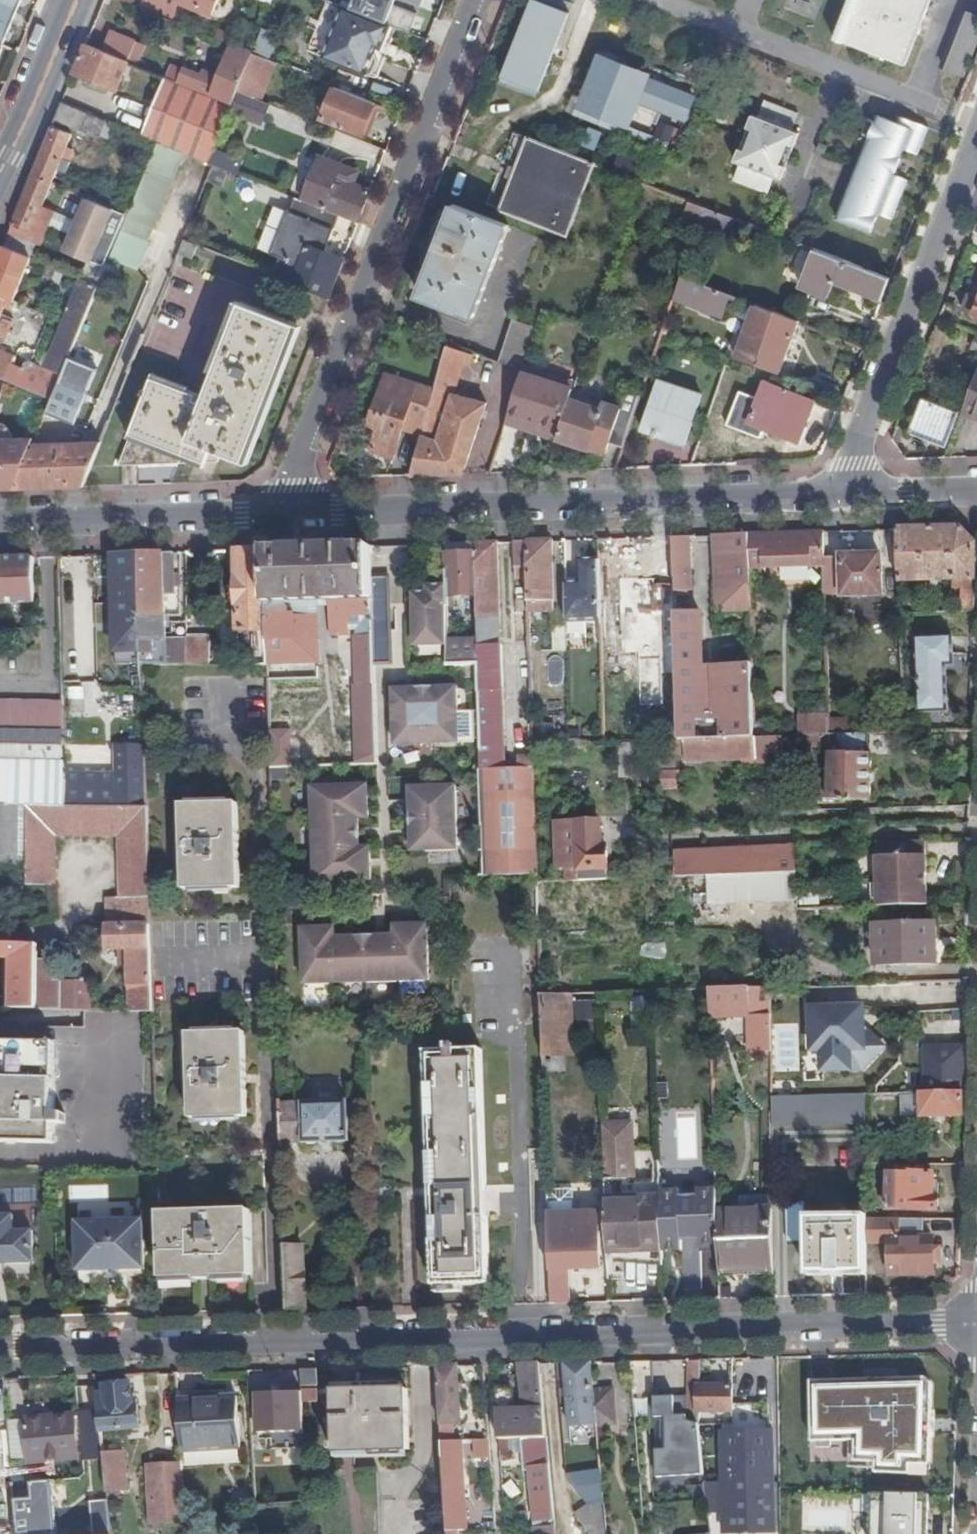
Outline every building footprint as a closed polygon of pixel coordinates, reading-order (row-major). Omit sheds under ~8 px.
[(17,11),(22,0),(0,0),(0,4),(17,11)] [(219,0),(149,0),(147,4),(175,15),(180,1),(212,15),(219,0)] [(434,0),(403,0),(430,11),(434,0)] [(537,0),(531,0),(501,77),(538,94),(569,12),(537,0)] [(837,38),(907,65),(918,36),(932,0),(852,0),(837,38)] [(4,46),(17,11),(0,4),(0,44),(4,46)] [(385,42),(392,26),(345,7),(325,58),(369,76),(374,73),(379,62),(377,55),(375,54),(377,48),(380,40),(385,42)] [(976,52),(976,12),(960,8),(944,69),(970,76),(976,52)] [(104,51),(129,61),(137,41),(112,31),(104,51)] [(257,52),(273,54),(276,38),(260,36),(257,52)] [(683,136),(705,79),(603,41),(582,97),(683,136)] [(117,91),(129,61),(104,51),(87,44),(75,74),(117,91)] [(233,104),(238,91),(253,53),(232,45),(221,72),(188,59),(179,82),(233,104)] [(242,93),(263,101),(277,63),(257,56),(242,93)] [(158,143),(210,163),(233,104),(179,82),(167,77),(159,97),(179,106),(171,127),(150,118),(143,136),(158,143)] [(364,134),(375,104),(336,87),(324,118),(364,134)] [(214,165),(216,165),(227,170),(247,121),(262,127),(271,105),(263,101),(242,93),(238,91),(233,104),(210,163),(214,165)] [(101,138),(108,121),(63,103),(56,120),(101,138)] [(754,115),(736,161),(783,180),(801,133),(754,115)] [(878,116),(837,220),(873,234),(880,215),(893,220),(909,181),(895,175),(905,149),(919,155),(930,128),(901,117),(898,124),(878,116)] [(33,175),(52,183),(72,135),(53,127),(33,175)] [(500,208),(527,138),(513,132),(487,203),(500,208)] [(592,163),(527,138),(500,208),(569,234),(592,163)] [(341,216),(359,224),(372,192),(354,185),(358,174),(318,158),(312,173),(306,171),(295,197),(297,199),(341,216)] [(227,170),(216,165),(210,181),(224,186),(230,171),(227,170)] [(19,210),(10,232),(39,244),(42,245),(49,225),(47,223),(51,212),(42,208),(52,183),(33,175),(19,210)] [(107,269),(128,215),(118,210),(89,198),(67,252),(107,269)] [(293,283),(331,298),(345,260),(327,253),(341,216),(297,199),(291,213),(288,212),(272,254),(280,257),(273,275),(293,283)] [(705,207),(692,202),(688,212),(701,217),(705,207)] [(128,215),(132,207),(121,203),(118,210),(128,215)] [(508,225),(454,204),(419,295),(473,316),(508,225)] [(701,217),(699,225),(711,230),(717,211),(705,207),(701,217)] [(728,237),(735,218),(717,211),(711,230),(728,237)] [(10,232),(4,247),(32,258),(33,259),(39,244),(10,232)] [(185,240),(175,263),(182,266),(186,256),(194,260),(200,246),(185,240)] [(788,278),(801,283),(815,247),(802,242),(788,278)] [(15,301),(32,258),(4,247),(0,256),(0,295),(15,301)] [(837,282),(883,300),(891,279),(815,249),(802,286),(831,298),(837,282)] [(75,276),(50,266),(44,281),(68,292),(75,276)] [(681,276),(674,297),(717,314),(723,314),(729,295),(681,276)] [(63,375),(64,373),(100,287),(93,283),(82,279),(46,368),(49,369),(63,375)] [(293,285),(330,299),(331,298),(293,283),(293,285)] [(976,315),(976,294),(970,292),(964,309),(976,315)] [(7,307),(12,309),(15,301),(0,295),(0,324),(7,307)] [(26,298),(23,304),(48,315),(51,307),(33,299),(31,300),(26,298)] [(209,375),(213,378),(242,303),(238,301),(209,375)] [(196,399),(187,396),(152,381),(118,468),(218,463),(223,453),(246,462),(298,325),(242,303),(213,378),(201,409),(193,406),(196,399)] [(780,372),(799,322),(755,305),(745,334),(744,333),(735,354),(780,372)] [(497,361),(523,371),(537,329),(514,320),(497,361)] [(455,473),(463,473),(487,403),(456,394),(466,349),(446,345),(435,388),(423,432),(411,475),(455,473)] [(54,399),(63,375),(49,369),(45,379),(0,361),(0,376),(54,399)] [(538,432),(559,438),(572,399),(575,389),(523,371),(510,413),(541,423),(538,432)] [(54,399),(48,413),(75,424),(87,393),(69,386),(72,377),(64,373),(63,375),(54,399)] [(404,426),(423,432),(435,388),(387,373),(371,424),(380,426),(373,449),(394,456),(404,426)] [(963,412),(976,417),(976,375),(963,412)] [(152,381),(187,396),(188,391),(154,377),(152,381)] [(702,394),(659,380),(642,429),(685,443),(702,394)] [(804,432),(816,400),(765,380),(749,422),(789,436),(792,427),(804,432)] [(610,442),(624,446),(642,392),(627,388),(620,407),(605,403),(603,410),(572,399),(559,438),(590,448),(592,444),(608,449),(610,442)] [(959,411),(924,397),(911,431),(946,444),(959,411)] [(801,441),(804,432),(792,427),(789,436),(801,441)] [(35,444),(17,490),(59,488),(84,488),(105,433),(98,430),(92,444),(35,444)] [(17,490),(35,444),(38,439),(0,437),(0,490),(17,490)] [(606,453),(608,449),(592,444),(590,448),(606,453)] [(899,531),(901,582),(934,582),(934,588),(941,589),(940,582),(964,580),(964,613),(976,612),(976,543),(962,529),(932,530),(899,531)] [(785,535),(750,536),(751,569),(826,568),(825,559),(824,534),(785,535)] [(715,537),(719,614),(752,613),(751,569),(750,536),(738,536),(715,537)] [(683,538),(674,538),(676,568),(676,593),(691,593),(692,579),(693,579),(691,538),(683,538)] [(529,543),(530,581),(531,614),(556,614),(554,542),(545,542),(529,543)] [(529,543),(516,543),(518,581),(530,581),(529,543)] [(497,544),(476,544),(476,556),(478,597),(478,621),(500,620),(497,544)] [(314,550),(266,551),(270,665),(319,663),(317,603),(332,602),(333,631),(341,631),(341,636),(349,636),(349,618),(373,617),(372,578),(370,548),(314,550)] [(266,551),(238,552),(240,633),(258,633),(259,667),(269,667),(270,665),(266,551)] [(120,669),(144,669),(144,666),(144,660),(143,654),(140,555),(114,556),(117,657),(119,657),(120,669)] [(151,555),(140,555),(143,654),(168,653),(165,555),(151,555)] [(476,556),(447,556),(449,587),(450,606),(456,606),(456,598),(478,597),(476,556)] [(825,559),(826,568),(827,584),(845,583),(845,598),(864,597),(864,602),(873,601),(873,597),(884,596),(883,557),(825,559)] [(3,598),(3,605),(37,604),(36,559),(0,560),(0,598),(3,598)] [(580,584),(567,585),(568,631),(568,649),(587,649),(586,621),(602,621),(601,570),(600,560),(588,561),(589,566),(580,566),(580,584)] [(661,568),(601,570),(602,621),(603,626),(617,625),(616,605),(657,604),(657,611),(677,611),(676,593),(676,568),(661,569),(661,568)] [(372,578),(373,617),(374,637),(375,663),(392,663),(389,578),(372,578)] [(450,606),(449,587),(447,587),(431,587),(430,588),(430,594),(416,595),(418,647),(451,645),(451,642),(450,606)] [(701,614),(677,615),(680,706),(681,742),(686,742),(757,740),(754,666),(703,668),(701,614)] [(500,647),(500,620),(478,621),(479,641),(479,647),(500,647)] [(568,649),(568,631),(556,631),(556,652),(569,652),(568,649)] [(375,663),(374,637),(358,638),(360,702),(376,702),(375,663)] [(948,657),(957,657),(956,638),(919,640),(923,714),(951,713),(949,667),(948,657)] [(212,640),(189,639),(190,666),(212,666),(212,640)] [(479,647),(479,641),(451,642),(451,645),(452,666),(480,665),(479,647)] [(503,647),(500,647),(479,647),(480,665),(481,693),(505,692),(503,647)] [(957,667),(957,657),(948,657),(949,667),(957,667)] [(460,686),(394,688),(396,745),(462,743),(460,686)] [(507,770),(505,692),(481,693),(487,878),(539,877),(536,770),(521,770),(507,770)] [(66,732),(65,704),(0,703),(0,731),(66,732)] [(681,742),(680,706),(673,706),(673,743),(681,742)] [(832,726),(832,721),(799,722),(800,738),(802,738),(832,737),(832,726)] [(832,737),(859,736),(858,725),(832,726),(832,737)] [(535,747),(535,728),(515,729),(516,751),(535,751),(535,747)] [(273,762),(292,761),(290,729),(271,730),(273,762)] [(66,761),(66,732),(0,731),(0,759),(66,761)] [(870,756),(871,736),(859,736),(832,737),(802,738),(802,750),(832,749),(833,755),(831,755),(830,800),(872,803),(873,756),(870,756)] [(781,739),(757,740),(686,742),(687,762),(758,760),(758,752),(781,751),(781,739)] [(623,780),(639,779),(637,747),(621,747),(623,780)] [(521,770),(536,770),(535,759),(521,759),(521,770)] [(68,808),(149,810),(148,779),(67,778),(67,783),(68,808)] [(412,782),(413,796),(413,803),(414,832),(415,839),(415,852),(461,850),(458,781),(412,782)] [(28,807),(28,783),(25,783),(0,788),(0,807),(28,807)] [(28,807),(68,808),(67,783),(28,783),(28,807)] [(314,786),(316,882),(364,880),(373,880),(372,847),(362,847),(362,836),(362,828),(361,818),(371,818),(370,784),(314,786)] [(235,867),(235,888),(236,891),(243,891),(241,806),(233,806),(233,810),(192,811),(192,807),(184,808),(186,892),(194,892),(194,889),(223,888),(222,862),(228,862),(228,867),(235,867)] [(56,887),(57,836),(121,838),(123,900),(107,901),(109,951),(130,951),(131,1014),(155,1014),(149,810),(68,808),(28,807),(28,866),(0,866),(0,886),(56,887)] [(28,807),(0,807),(0,866),(28,866),(28,807)] [(574,867),(574,882),(610,881),(609,848),(603,848),(602,823),(558,825),(560,867),(574,867)] [(878,843),(879,908),(929,906),(928,841),(878,843)] [(678,854),(678,879),(797,874),(797,850),(678,854)] [(223,888),(235,888),(235,867),(228,867),(228,862),(222,862),(223,888)] [(366,937),(367,983),(430,981),(428,925),(415,925),(408,925),(395,925),(395,936),(384,936),(377,936),(366,937)] [(935,925),(877,926),(879,967),(937,966),(935,925)] [(304,984),(367,983),(366,937),(354,937),(347,937),(336,938),(336,928),(323,928),(316,928),(303,929),(304,984)] [(92,1013),(92,983),(58,981),(58,961),(39,960),(39,947),(0,945),(0,960),(14,960),(13,1011),(92,1013)] [(940,999),(967,1000),(968,982),(940,983),(940,999)] [(772,1053),(772,1051),(772,1016),(760,1016),(759,988),(711,990),(712,1018),(750,1018),(751,1053),(772,1053)] [(656,1036),(654,992),(636,993),(637,1036),(656,1036)] [(542,996),(545,1078),(568,1077),(568,1060),(578,1059),(577,1014),(600,1013),(600,994),(542,996)] [(807,1074),(879,1072),(878,1042),(872,1042),(871,1004),(805,1006),(807,1074)] [(241,1099),(242,1116),(242,1120),(249,1119),(247,1035),(239,1035),(239,1038),(199,1039),(198,1036),(190,1036),(193,1121),(200,1120),(200,1117),(227,1116),(227,1096),(235,1095),(235,1099),(241,1099)] [(56,1076),(57,1045),(0,1043),(0,1075),(56,1076)] [(436,1286),(492,1284),(484,1050),(459,1050),(459,1046),(451,1046),(451,1051),(428,1052),(436,1286)] [(926,1095),(964,1094),(966,1049),(933,1049),(933,1074),(914,1074),(914,1086),(926,1086),(926,1095)] [(772,1053),(773,1081),(787,1081),(787,1051),(772,1051),(772,1053)] [(0,1075),(0,1143),(55,1144),(56,1076),(0,1075)] [(923,1119),(963,1119),(964,1094),(926,1095),(914,1096),(914,1103),(922,1103),(923,1119)] [(227,1116),(242,1116),(241,1099),(235,1099),(235,1095),(227,1096),(227,1116)] [(773,1099),(773,1126),(866,1125),(866,1096),(773,1099)] [(349,1103),(283,1105),(283,1145),(351,1143),(349,1103)] [(661,1109),(659,1162),(696,1163),(698,1111),(661,1109)] [(606,1201),(608,1254),(664,1253),(662,1198),(635,1199),(634,1146),(641,1145),(641,1122),(633,1122),(633,1126),(605,1127),(607,1201),(606,1201)] [(866,1166),(896,1166),(896,1150),(866,1149),(866,1166)] [(933,1175),(889,1174),(888,1211),(939,1214),(939,1200),(932,1199),(933,1175)] [(720,1246),(719,1214),(718,1191),(699,1192),(699,1197),(681,1198),(681,1192),(661,1193),(662,1198),(664,1253),(683,1253),(683,1242),(701,1241),(701,1247),(720,1246)] [(252,1212),(161,1215),(164,1280),(200,1279),(200,1282),(218,1282),(218,1278),(254,1277),(252,1212)] [(721,1271),(775,1270),(775,1212),(719,1214),(720,1246),(721,1271)] [(549,1215),(551,1305),(569,1304),(568,1270),(600,1268),(599,1213),(549,1215)] [(6,1266),(35,1265),(35,1233),(15,1234),(15,1218),(0,1218),(0,1266),(6,1266)] [(809,1274),(867,1274),(866,1244),(866,1221),(866,1219),(808,1221),(809,1274)] [(145,1221),(78,1223),(80,1272),(147,1271),(145,1221)] [(934,1232),(935,1221),(866,1221),(866,1244),(891,1245),(892,1275),(933,1275),(933,1239),(902,1239),(902,1232),(934,1232)] [(287,1258),(289,1312),(307,1311),(306,1258),(287,1258)] [(702,1388),(702,1361),(689,1362),(690,1422),(701,1426),(702,1412),(734,1411),(734,1388),(702,1388)] [(548,1438),(541,1364),(520,1365),(524,1411),(515,1412),(513,1395),(497,1396),(500,1440),(539,1438),(548,1438)] [(595,1393),(592,1364),(564,1364),(571,1428),(598,1426),(595,1393)] [(458,1367),(437,1367),(441,1425),(452,1424),(451,1413),(461,1412),(458,1367)] [(853,1470),(939,1470),(942,1384),(928,1374),(810,1377),(809,1449),(854,1449),(853,1470)] [(109,1395),(99,1396),(103,1430),(140,1427),(138,1409),(133,1409),(131,1386),(109,1388),(109,1395)] [(409,1391),(350,1392),(352,1454),(411,1452),(409,1391)] [(352,1454),(350,1392),(333,1393),(335,1454),(352,1454)] [(612,1392),(595,1393),(598,1426),(616,1424),(612,1392)] [(303,1394),(290,1394),(260,1396),(262,1434),(299,1433),(299,1436),(305,1435),(303,1394)] [(179,1402),(182,1453),(247,1450),(243,1398),(179,1402)] [(75,1410),(22,1414),(26,1464),(79,1460),(75,1410)] [(701,1426),(690,1422),(688,1437),(702,1436),(702,1435),(701,1426)] [(724,1435),(726,1533),(735,1533),(776,1533),(773,1434),(724,1435)] [(702,1435),(702,1436),(705,1476),(712,1533),(726,1533),(724,1435),(702,1435)] [(702,1436),(688,1437),(686,1438),(687,1454),(683,1455),(686,1478),(705,1476),(702,1436)] [(555,1517),(548,1438),(539,1438),(542,1467),(531,1469),(535,1513),(545,1512),(546,1517),(555,1517)] [(138,1439),(117,1441),(119,1451),(138,1450),(138,1439)] [(490,1440),(475,1441),(477,1460),(492,1459),(490,1440)] [(454,1443),(442,1443),(443,1460),(454,1459),(454,1443)] [(105,1465),(108,1493),(127,1491),(123,1453),(105,1455),(105,1459),(105,1465)] [(454,1459),(443,1460),(446,1522),(457,1521),(457,1520),(457,1516),(467,1515),(465,1471),(456,1471),(454,1459)] [(152,1526),(186,1524),(183,1465),(149,1467),(152,1526)] [(602,1471),(576,1474),(577,1488),(590,1506),(578,1515),(592,1533),(608,1533),(602,1471)] [(52,1481),(31,1484),(32,1498),(16,1500),(20,1533),(58,1533),(52,1481)] [(108,1493),(95,1494),(98,1533),(112,1533),(108,1493)] [(872,1493),(871,1533),(933,1533),(934,1495),(872,1493)] [(528,1513),(506,1514),(507,1530),(530,1529),(528,1513)] [(460,1533),(468,1532),(467,1520),(457,1520),(457,1521),(446,1522),(447,1533),(460,1533)]
